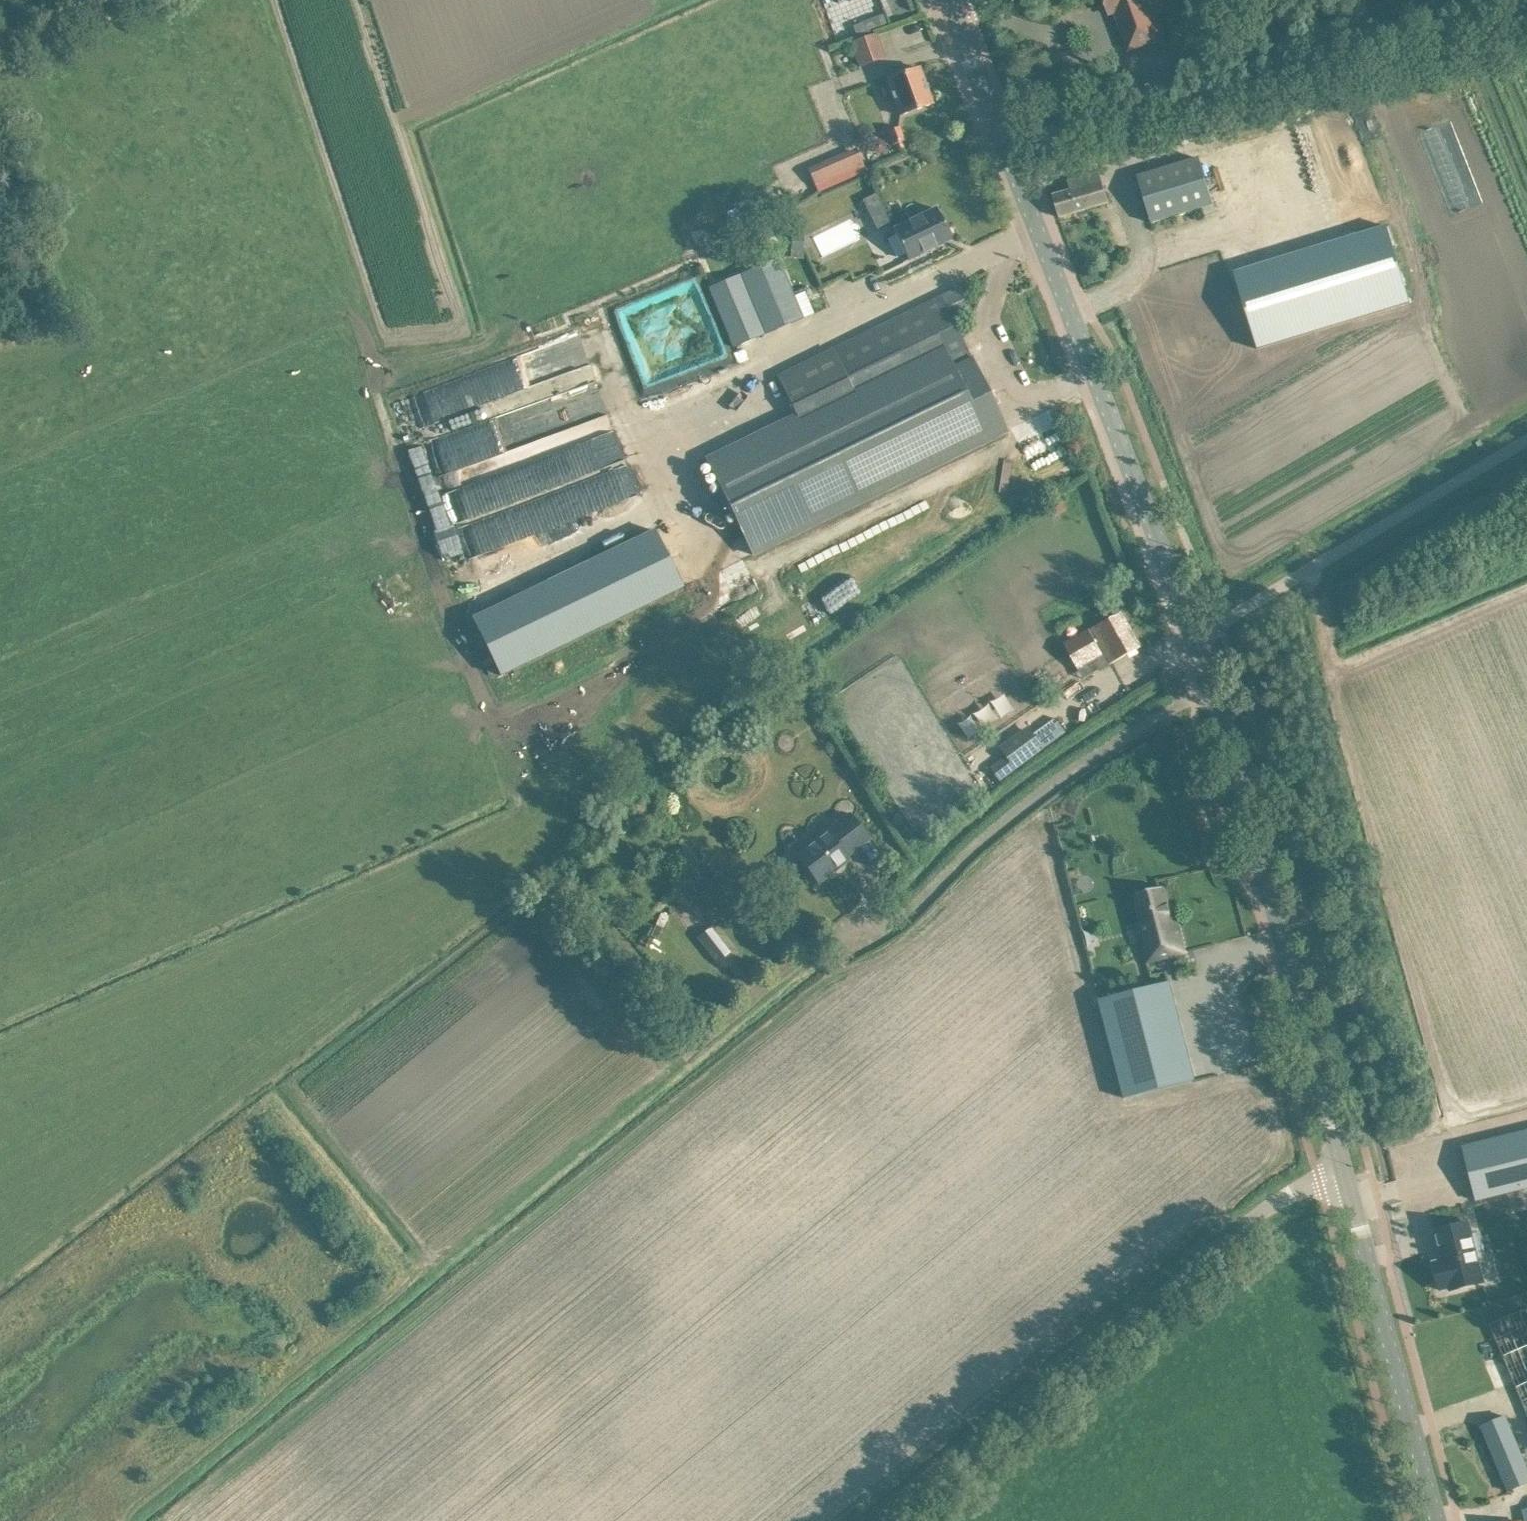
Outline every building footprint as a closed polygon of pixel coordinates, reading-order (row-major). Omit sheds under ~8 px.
[(1105,2),(1108,1),(1113,13),(1116,12),(1129,49),(1159,38),(1146,1),(1147,0),(1105,0),(1105,2)] [(880,15),(873,18),(877,28),(884,25),(880,15)] [(920,68),(888,78),(900,114),(932,104),(920,68)] [(1138,177),(1152,223),(1214,204),(1208,184),(1238,175),(1234,164),(1258,157),(1253,142),(1138,177)] [(817,184),(820,191),(860,174),(857,167),(863,165),(856,148),(809,168),(816,185),(817,184)] [(1109,203),(1100,172),(1068,181),(1071,190),(1053,195),(1059,217),(1109,203)] [(878,194),(864,201),(879,232),(893,226),(878,194)] [(951,239),(936,208),(893,229),(908,260),(951,239)] [(1388,226),(1234,273),(1258,349),(1411,303),(1388,226)] [(709,287),(734,347),(803,318),(778,258),(709,287)] [(706,458),(751,553),(752,554),(1007,431),(952,318),(970,310),(960,288),(778,377),(810,443),(720,486),(707,458),(706,458)] [(654,530),(473,618),(500,675),(682,587),(654,530)] [(1105,654),(1110,664),(1142,646),(1123,612),(1065,644),(1078,669),(1105,654)] [(1008,755),(1017,768),(1054,742),(1046,732),(1036,739),(1028,727),(1001,746),(1004,751),(1008,755)] [(1017,768),(1008,755),(992,767),(1002,780),(1017,768)] [(849,814),(797,854),(819,883),(849,860),(847,856),(869,839),(849,814)] [(1183,951),(1173,912),(1170,913),(1163,887),(1136,894),(1143,922),(1149,920),(1154,938),(1143,941),(1148,960),(1183,951)] [(730,951),(712,928),(699,937),(717,961),(730,951)] [(1126,1098),(1195,1080),(1169,982),(1100,1000),(1126,1098)] [(1463,1146),(1477,1200),(1526,1188),(1526,1130),(1463,1146)] [(1450,1288),(1450,1291),(1485,1282),(1470,1222),(1436,1230),(1443,1260),(1434,1262),(1441,1290),(1450,1288)] [(1490,1329),(1526,1417),(1526,1314),(1490,1329)] [(1526,1483),(1526,1466),(1506,1416),(1481,1426),(1508,1491),(1526,1483)]
